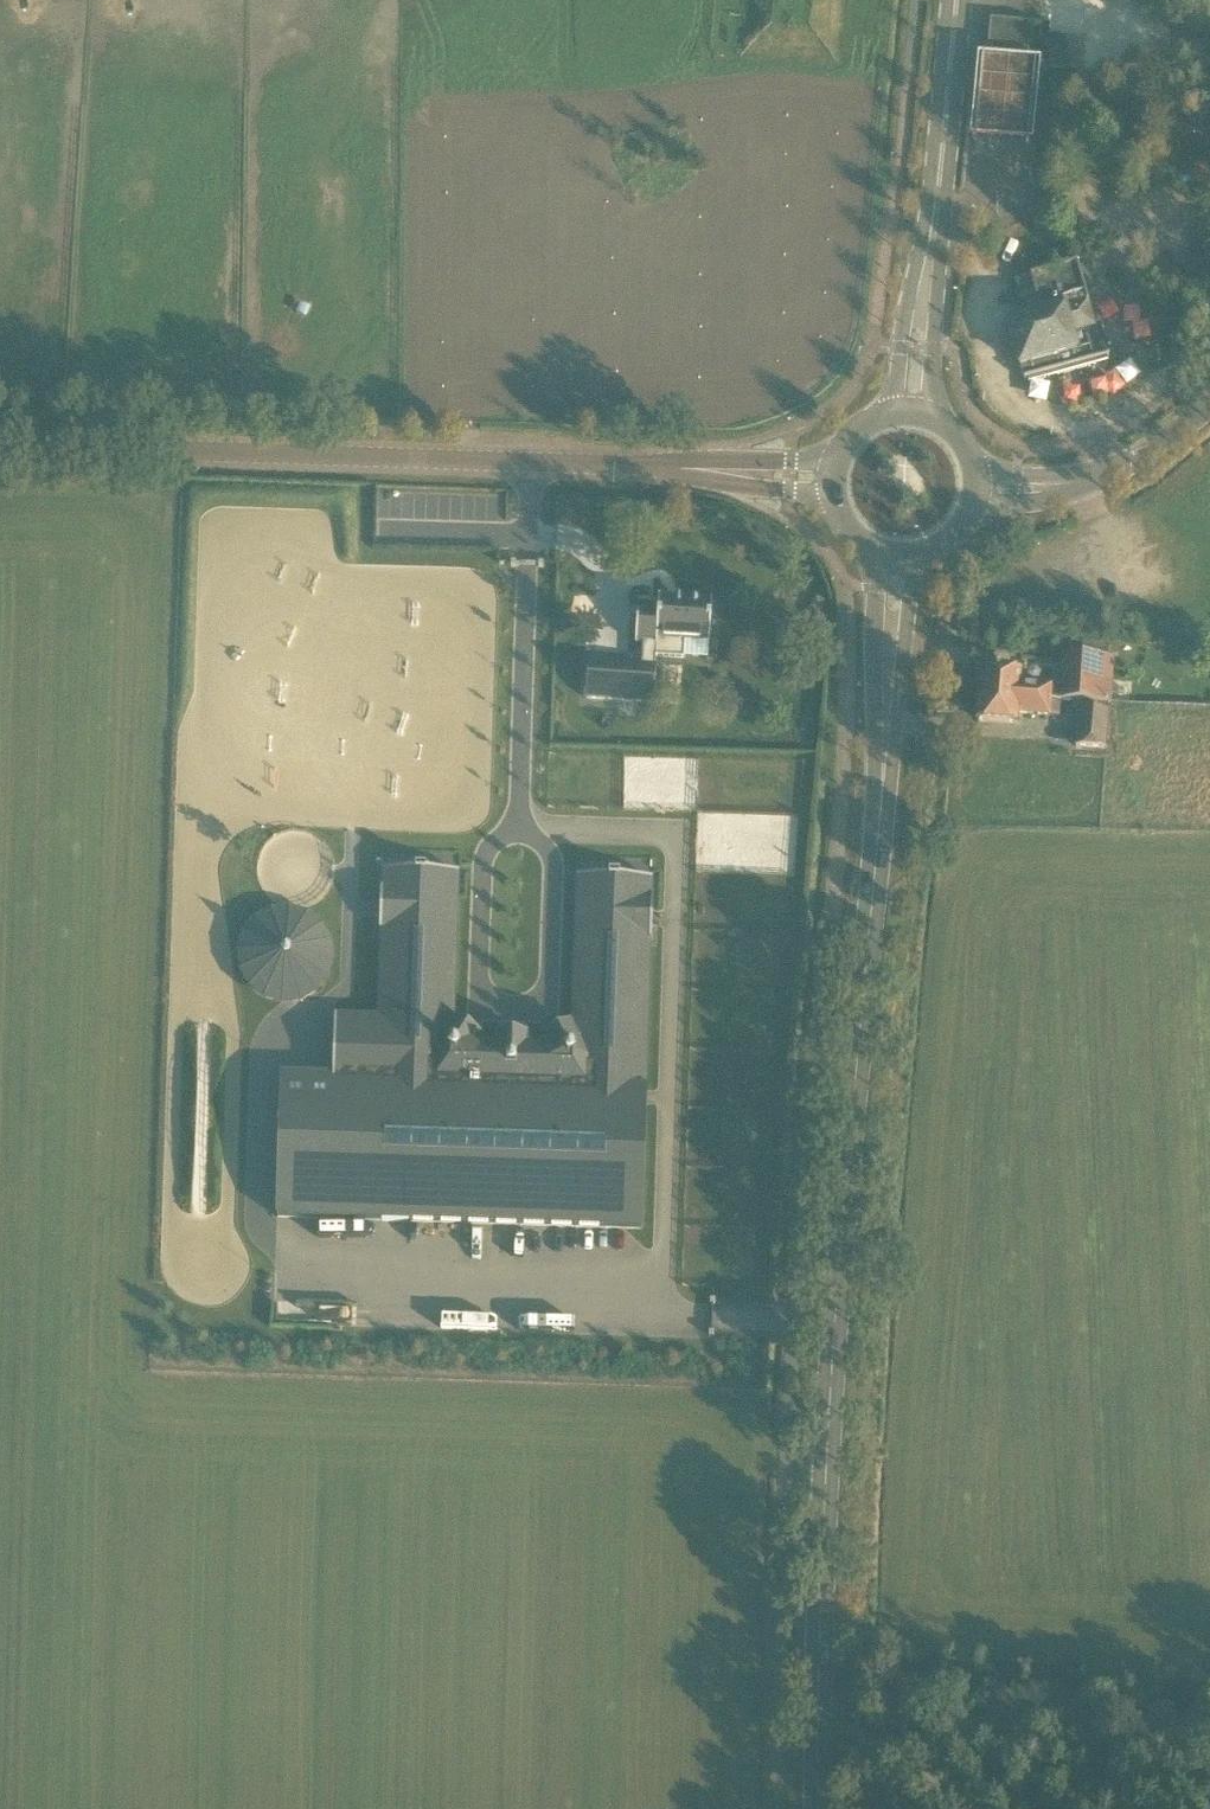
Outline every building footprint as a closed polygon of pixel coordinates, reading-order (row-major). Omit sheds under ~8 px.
[(1027,67),(1031,24),(990,20),(990,21),(992,22),(988,61),(1026,65),(1026,67),(1027,67)] [(1127,26),(1118,56),(1165,70),(1174,40),(1127,26)] [(1064,64),(1065,35),(1049,34),(1048,63),(1064,64)] [(1067,65),(1075,64),(1072,35),(1064,36),(1067,65)] [(1076,62),(1099,61),(1098,36),(1075,37),(1076,62)] [(1040,72),(979,66),(972,148),(1032,153),(1040,72)] [(1046,315),(1008,325),(1020,368),(1024,382),(1043,376),(1060,372),(1061,375),(1087,367),(1086,364),(1108,358),(1099,327),(1095,328),(1077,264),(1032,276),(1031,277),(1040,310),(1040,311),(1044,310),(1046,315)] [(1142,339),(1152,336),(1137,292),(1107,302),(1117,329),(1136,322),(1142,339)] [(589,662),(587,701),(654,705),(657,666),(656,666),(656,658),(683,660),(684,644),(710,646),(713,604),(711,604),(659,600),(658,617),(638,616),(636,644),(644,645),(642,665),(589,662)] [(998,639),(998,649),(1007,649),(1008,640),(998,639)] [(982,669),(980,696),(1051,702),(1051,700),(1060,701),(1108,705),(1111,660),(1065,657),(1063,687),(1019,683),(1020,672),(982,669)] [(1049,717),(1051,702),(980,696),(978,722),(1016,725),(1017,714),(1049,717)] [(1076,711),(1074,748),(1105,750),(1108,713),(1076,711)] [(442,869),(460,868),(459,852),(441,853),(442,869)] [(282,1077),(277,1218),(477,1224),(525,1226),(641,1230),(646,1089),(639,1088),(643,940),(651,940),(653,898),(651,898),(652,880),(619,879),(620,877),(609,876),(609,879),(577,877),(576,903),(582,903),(578,1031),(573,1031),(570,1026),(545,1039),(547,1044),(541,1048),(526,1047),(526,1036),(498,1036),(498,1046),(483,1046),(476,1042),(479,1037),(455,1022),(452,1027),(447,1027),(451,899),(457,899),(458,874),(426,873),(426,870),(415,870),(415,872),(383,871),(382,890),(381,890),(379,931),(388,932),(385,1025),(336,1024),(336,1017),(335,1018),(333,1078),(333,1080),(332,1094),(292,1093),(292,1079),(293,1079),(293,1077),(282,1077)] [(259,1011),(339,988),(315,903),(234,926),(259,1011)] [(1194,1773),(1193,1793),(1209,1794),(1209,1774),(1194,1773)]
